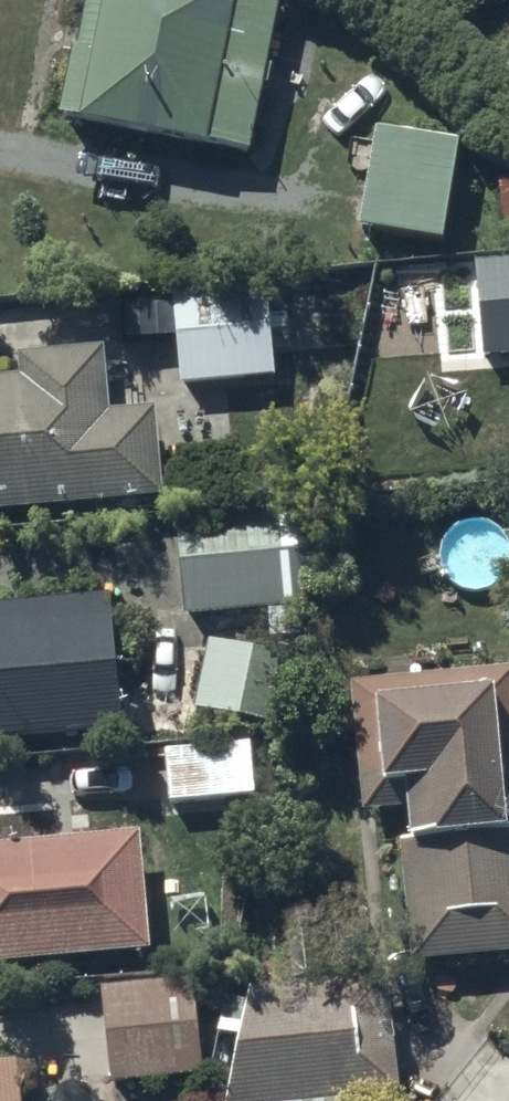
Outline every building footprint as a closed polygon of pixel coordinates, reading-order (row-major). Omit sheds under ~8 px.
[(61,108),(83,112),(82,117),(209,143),(210,136),(249,144),(279,0),(83,0),(61,108)] [(462,148),(381,134),(361,244),(442,259),(462,148)] [(473,257),(481,357),(508,355),(508,254),(473,257)] [(272,290),(177,294),(182,397),(277,392),(272,290)] [(0,369),(0,504),(166,493),(160,397),(112,400),(108,339),(16,345),(18,368),(0,369)] [(288,520),(177,527),(184,629),(295,621),(288,520)] [(0,596),(0,730),(120,720),(108,586),(0,596)] [(291,662),(211,643),(194,713),(274,732),(291,662)] [(334,675),(344,809),(391,805),(393,831),(384,831),(393,955),(508,946),(508,661),(334,675)] [(248,743),(160,746),(162,804),(250,800),(248,743)] [(155,950),(144,832),(0,845),(0,964),(155,950)] [(248,993),(227,1096),(236,1096),(236,1100),(311,1100),(310,1091),(402,1086),(397,985),(248,993)] [(0,1056),(0,1100),(24,1100),(20,1054),(0,1056)]
